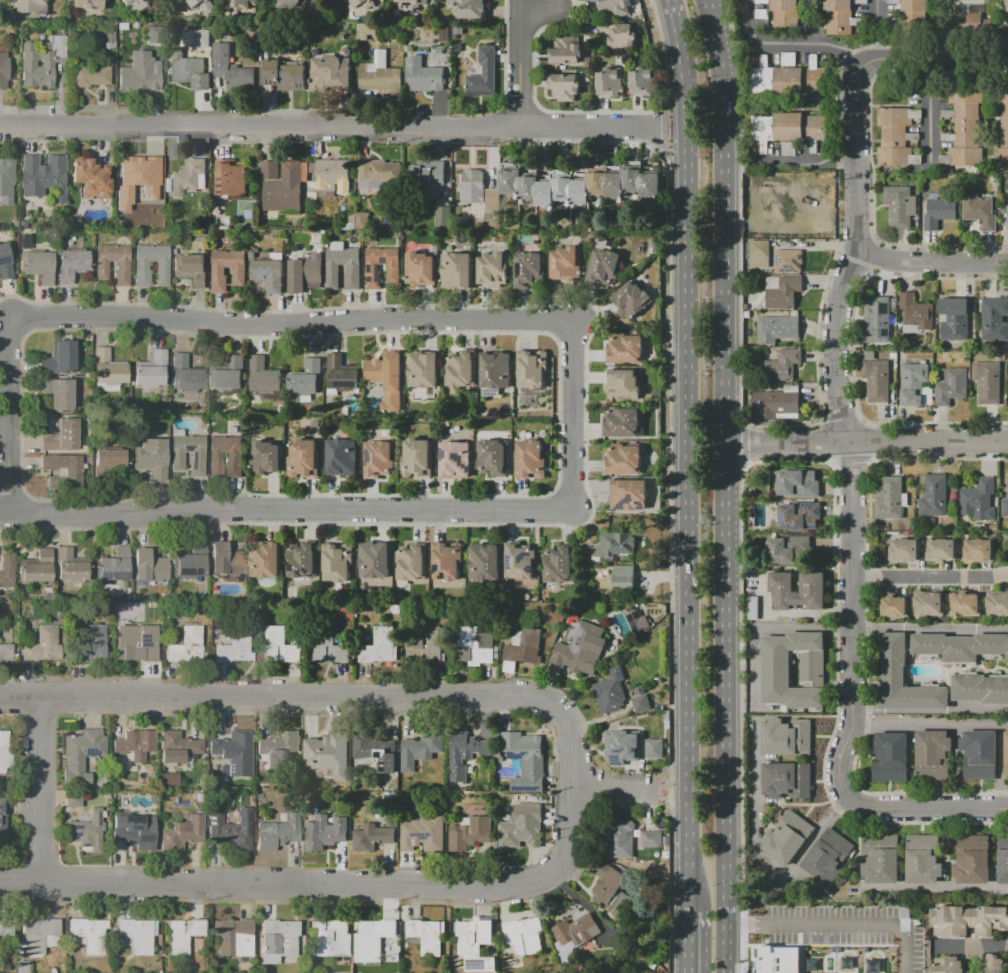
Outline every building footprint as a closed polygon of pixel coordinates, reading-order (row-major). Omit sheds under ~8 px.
[(12,14),(12,0),(44,0),(44,1),(43,1),(43,4),(45,4),(45,14),(12,14)] [(74,8),(81,8),(81,11),(100,11),(100,1),(101,1),(101,0),(74,0),(74,8)] [(125,8),(140,0),(121,0),(125,8)] [(186,1),(188,0),(212,0),(217,9),(208,15),(201,4),(198,6),(197,5),(191,9),(186,1)] [(230,8),(236,8),(236,11),(243,11),(243,10),(250,10),(250,3),(256,3),(256,0),(230,0),(230,8)] [(295,8),(281,0),(299,0),(295,8)] [(354,7),(350,0),(374,0),(376,4),(365,11),(362,5),(356,8),(355,6),(354,7)] [(392,2),(392,0),(429,0),(429,10),(419,10),(419,11),(403,11),(403,10),(401,10),(401,2),(392,2)] [(454,10),(454,0),(486,0),(486,1),(485,1),(485,19),(457,19),(457,10),(454,10)] [(600,12),(597,0),(629,0),(631,6),(628,7),(630,14),(618,18),(618,17),(613,18),(612,14),(610,15),(609,10),(600,12)] [(771,11),(773,11),(773,27),(797,27),(797,10),(798,10),(798,0),(771,0),(771,11)] [(824,11),(826,11),(826,35),(851,35),(850,11),(852,11),(852,0),(824,0),(824,11)] [(902,10),(901,10),(901,34),(926,34),(925,11),(929,11),(929,0),(902,0),(902,10)] [(956,6),(956,34),(995,34),(995,19),(985,19),(985,6),(956,6)] [(609,23),(609,35),(607,35),(607,46),(611,46),(611,51),(617,51),(617,49),(636,49),(636,43),(638,43),(638,33),(633,33),(633,23),(609,23)] [(104,24),(103,47),(114,47),(114,29),(113,29),(113,25),(104,24)] [(359,24),(378,24),(377,35),(369,35),(369,41),(359,41),(359,24)] [(157,43),(158,27),(146,27),(145,42),(157,43)] [(440,27),(450,27),(450,41),(441,42),(440,27)] [(185,29),(210,30),(210,41),(210,48),(196,48),(196,46),(184,46),(185,29)] [(48,35),(65,35),(65,63),(53,63),(54,90),(44,90),(44,86),(21,86),(20,42),(35,42),(35,50),(41,50),(41,43),(48,43),(48,35)] [(550,65),(580,64),(580,52),(581,52),(581,42),(577,42),(577,36),(559,36),(559,40),(554,40),(554,47),(549,47),(550,65)] [(213,43),(213,69),(215,69),(215,78),(229,78),(229,88),(255,88),(255,68),(239,68),(239,65),(232,65),(230,65),(230,43),(213,43)] [(479,47),(495,47),(495,96),(466,96),(466,76),(482,76),(482,64),(479,64),(479,47)] [(359,63),(374,63),(374,49),(386,49),(386,68),(402,68),(402,91),(359,90),(359,63)] [(173,50),(173,83),(192,82),(192,91),(210,91),(209,73),(204,73),(204,58),(185,58),(185,50),(173,50)] [(7,90),(0,90),(0,52),(6,52),(6,58),(9,58),(9,80),(7,80),(7,90)] [(753,68),(760,68),(759,54),(767,54),(767,68),(809,67),(809,54),(817,54),(817,67),(828,67),(828,93),(807,93),(807,95),(777,95),(777,93),(753,93),(753,68)] [(311,58),(311,82),(309,82),(309,91),(325,91),(325,87),(341,87),(341,92),(352,92),(352,57),(339,57),(339,55),(324,55),(324,57),(311,58)] [(160,59),(160,80),(147,80),(147,91),(119,91),(119,72),(136,72),(136,68),(145,68),(145,59),(160,59)] [(262,60),(288,60),(288,65),(293,65),(293,64),(300,64),(300,66),(306,66),(305,90),(279,90),(279,84),(261,84),(262,60)] [(74,65),(110,66),(109,85),(89,85),(89,88),(74,87),(74,65)] [(411,67),(443,68),(443,90),(410,90),(411,67)] [(629,72),(629,88),(630,88),(630,94),(642,94),(642,96),(653,96),(653,91),(656,91),(656,86),(655,86),(655,67),(640,67),(640,72),(629,72)] [(596,72),(595,95),(608,95),(608,96),(619,96),(619,92),(624,92),(624,86),(621,86),(621,69),(603,68),(603,72),(596,72)] [(548,75),(577,75),(577,80),(581,80),(581,82),(582,82),(582,88),(580,88),(580,95),(575,95),(575,102),(557,101),(557,98),(552,98),(552,89),(547,89),(547,80),(548,80),(548,75)] [(948,86),(948,104),(954,104),(954,110),(941,110),(941,117),(954,117),(954,133),(941,133),(941,141),(954,141),(954,148),(948,148),(948,167),(983,167),(983,149),(979,149),(979,104),(983,104),(983,86),(948,86)] [(996,104),(1000,104),(1000,149),(996,149),(997,167),(1007,167),(1007,87),(996,87),(996,104)] [(880,108),(880,128),(883,128),(883,148),(880,148),(880,167),(894,167),(894,166),(909,166),(909,163),(921,163),(921,155),(912,155),(912,147),(906,147),(906,141),(919,141),(919,133),(906,133),(906,127),(912,127),(912,126),(920,126),(920,119),(922,119),(922,109),(910,109),(910,108),(880,108)] [(750,117),(774,116),(774,113),(803,113),(803,115),(825,115),(825,139),(817,139),(817,153),(809,153),(809,140),(804,140),(804,141),(768,141),(768,154),(760,154),(760,141),(750,141),(750,117)] [(21,154),(39,154),(39,165),(45,165),(45,155),(65,155),(65,188),(43,188),(42,197),(19,197),(19,168),(21,168),(21,154)] [(4,188),(4,186),(13,186),(14,158),(0,158),(0,188),(4,188)] [(72,164),(72,183),(81,183),(81,198),(110,198),(110,180),(107,180),(107,174),(110,174),(110,166),(98,166),(98,160),(92,160),(92,158),(74,158),(74,164),(72,164)] [(121,159),(120,185),(154,185),(154,161),(137,161),(137,159),(121,159)] [(205,159),(205,174),(198,174),(198,188),(196,188),(196,192),(189,192),(189,189),(182,189),(182,196),(171,196),(171,172),(181,172),(181,169),(188,169),(188,159),(205,159)] [(263,181),(281,181),(282,160),(301,160),(301,210),(263,210),(263,181)] [(316,160),(347,160),(347,165),(348,165),(348,183),(335,183),(335,198),(317,197),(317,200),(307,200),(307,180),(316,180),(316,160)] [(358,160),(385,160),(385,163),(401,163),(400,178),(392,178),(392,189),(370,189),(370,180),(357,180),(358,160)] [(411,165),(422,166),(422,168),(432,168),(432,160),(444,160),(444,185),(438,185),(438,191),(437,198),(422,198),(422,184),(410,184),(411,165)] [(261,161),(261,178),(278,179),(278,161),(261,161)] [(245,195),(245,165),(231,165),(231,163),(217,163),(217,199),(230,199),(230,195),(245,195)] [(461,170),(461,174),(460,174),(460,185),(461,185),(461,203),(483,203),(483,211),(499,210),(499,189),(483,189),(483,170),(461,170)] [(500,170),(500,193),(519,194),(519,199),(537,200),(537,206),(555,206),(555,201),(571,201),(571,206),(589,206),(589,195),(605,195),(605,198),(624,198),(624,192),(640,192),(640,199),(660,200),(661,173),(643,173),(643,170),(622,170),(622,173),(587,173),(587,180),(574,180),(574,179),(552,178),(552,182),(538,182),(538,177),(521,177),(521,170),(500,170)] [(773,185),(773,204),(768,204),(768,222),(761,222),(761,177),(748,177),(748,235),(795,235),(795,222),(810,222),(810,235),(834,235),(834,212),(828,212),(828,211),(826,211),(826,207),(820,207),(820,195),(796,195),(796,185),(773,185)] [(883,187),(883,204),(888,204),(888,229),(911,229),(911,216),(916,216),(916,196),(910,196),(910,186),(883,187)] [(149,189),(148,215),(162,215),(162,189),(149,189)] [(957,193),(942,194),(942,198),(928,198),(928,201),(924,201),(924,231),(938,231),(938,220),(957,220),(957,193)] [(962,194),(978,194),(978,198),(992,198),(992,214),(996,214),(996,231),(981,231),(981,220),(962,220),(962,194)] [(435,228),(451,229),(451,207),(435,206),(435,228)] [(356,229),(356,213),(370,213),(370,229),(356,229)] [(326,290),(326,262),(327,262),(327,249),(330,249),(331,241),(344,241),(344,248),(360,248),(359,289),(344,289),(344,272),(347,272),(347,265),(339,265),(338,290),(326,290)] [(750,242),(750,268),(769,268),(769,242),(750,242)] [(14,280),(0,283),(0,245),(7,244),(14,280)] [(95,245),(129,246),(128,286),(114,286),(114,269),(115,269),(116,261),(108,261),(108,280),(94,280),(95,245)] [(134,246),(167,246),(167,285),(156,284),(156,261),(147,261),(147,270),(150,270),(150,287),(134,287),(134,246)] [(550,251),(550,279),(568,279),(580,279),(580,246),(567,246),(567,248),(557,248),(557,251),(550,251)] [(365,248),(399,248),(399,282),(387,282),(387,265),(379,264),(379,272),(382,272),(381,287),(365,287),(365,248)] [(594,250),(585,281),(600,285),(601,280),(605,281),(604,284),(611,286),(612,281),(616,282),(619,271),(617,270),(618,266),(621,267),(624,255),(608,250),(608,251),(601,249),(600,252),(594,250)] [(59,250),(88,251),(87,273),(72,272),(72,285),(58,285),(59,250)] [(212,251),(245,251),(246,285),(233,285),(233,267),(225,267),(225,276),(227,276),(227,292),(212,292),(212,251)] [(774,251),(774,272),(800,272),(800,264),(801,264),(801,251),(774,251)] [(52,253),(52,260),(52,286),(37,286),(37,274),(20,274),(21,252),(52,253)] [(409,252),(418,252),(418,254),(428,254),(428,257),(434,257),(434,275),(436,275),(436,286),(422,286),(422,288),(412,288),(412,284),(405,284),(405,253),(409,253),(409,252)] [(442,253),(452,253),(452,252),(463,253),(471,254),(470,289),(442,288),(442,275),(441,275),(441,263),(442,263),(442,253)] [(477,257),(476,284),(493,284),(492,287),(502,288),(502,285),(507,285),(508,263),(507,263),(507,254),(504,254),(504,252),(495,252),(495,254),(485,254),(485,257),(477,257)] [(250,261),(271,261),(271,253),(282,253),(282,293),(268,293),(268,279),(250,279),(250,261)] [(289,259),(304,260),(304,258),(313,258),(313,253),(322,253),(322,283),(304,283),(304,291),(289,291),(289,259)] [(514,253),(542,254),(542,270),(544,270),(544,282),(539,282),(538,287),(531,287),(531,284),(528,284),(528,289),(513,289),(514,253)] [(174,255),(206,255),(206,288),(191,288),(192,276),(174,276),(174,255)] [(764,277),(765,307),(794,307),(794,291),(802,291),(801,276),(764,277)] [(630,281),(610,299),(619,309),(616,311),(622,318),(625,316),(628,320),(653,299),(645,290),(643,291),(637,285),(635,287),(630,281)] [(898,292),(899,323),(917,323),(917,329),(932,329),(932,303),(913,304),(913,292),(898,292)] [(867,297),(867,320),(862,320),(862,339),(889,339),(889,296),(867,297)] [(938,299),(938,314),(945,314),(945,323),(940,323),(940,340),(967,340),(967,299),(938,299)] [(981,340),(1007,340),(1007,323),(1003,323),(1003,316),(1007,316),(1007,299),(981,299),(981,340)] [(758,317),(758,345),(776,345),(776,340),(795,339),(795,343),(799,343),(799,317),(758,317)] [(605,363),(642,363),(642,348),(644,348),(644,335),(626,335),(626,332),(614,333),(614,337),(609,337),(609,347),(605,347),(605,363)] [(38,373),(38,358),(51,358),(51,340),(74,340),(74,373),(38,373)] [(93,347),(94,392),(118,391),(118,385),(126,384),(126,363),(109,363),(109,347),(93,347)] [(763,361),(763,381),(794,381),(794,364),(801,364),(801,348),(777,348),(777,361),(763,361)] [(133,362),(133,387),(158,387),(157,385),(166,385),(166,349),(150,349),(151,362),(133,362)] [(366,360),(385,360),(385,350),(401,350),(401,411),(380,410),(380,401),(385,401),(385,382),(365,382),(366,360)] [(408,352),(414,352),(414,351),(423,351),(423,353),(431,353),(431,352),(438,352),(437,388),(408,387),(408,352)] [(516,352),(517,387),(531,387),(532,390),(539,390),(539,387),(545,387),(544,370),(547,370),(547,351),(516,352)] [(480,354),(479,388),(509,388),(509,354),(504,354),(504,352),(497,352),(497,354),(480,354)] [(172,353),(172,389),(181,389),(181,391),(199,391),(199,389),(204,389),(204,368),(187,368),(187,353),(172,353)] [(327,353),(327,396),(338,396),(338,391),(354,391),(354,389),(359,389),(359,367),(342,367),(342,353),(327,353)] [(446,356),(463,356),(463,353),(476,353),(476,386),(460,386),(460,396),(451,396),(451,386),(446,386),(446,356)] [(210,367),(210,385),(211,385),(211,389),(217,389),(217,391),(243,391),(243,371),(244,370),(244,355),(228,355),(228,366),(210,367)] [(250,355),(250,390),(258,390),(258,393),(275,393),(275,391),(281,391),(281,369),(265,369),(265,355),(250,355)] [(289,374),(289,393),(320,393),(320,358),(306,358),(306,374),(289,374)] [(860,361),(860,379),(867,379),(867,403),(888,402),(888,361),(860,361)] [(971,363),(971,380),(977,380),(977,404),(999,404),(999,363),(971,363)] [(901,364),(901,406),(923,406),(923,382),(929,382),(928,364),(901,364)] [(938,368),(938,382),(935,382),(935,406),(950,406),(950,399),(967,399),(967,369),(938,368)] [(608,370),(608,385),(604,385),(604,393),(608,393),(608,399),(639,400),(639,397),(641,397),(641,387),(638,387),(638,377),(635,377),(635,370),(608,370)] [(38,378),(50,379),(75,380),(75,395),(76,395),(76,404),(72,404),(72,410),(49,410),(49,393),(38,393),(38,378)] [(754,392),(754,407),(751,407),(751,420),(776,419),(776,418),(799,418),(798,384),(784,385),(784,392),(754,392)] [(603,437),(638,436),(638,422),(640,421),(639,406),(610,407),(610,411),(604,411),(605,421),(603,421),(603,437)] [(41,435),(41,450),(77,449),(76,417),(53,418),(53,435),(41,435)] [(170,436),(204,436),(204,476),(188,476),(188,460),(191,460),(191,451),(183,451),(183,471),(170,471),(170,436)] [(209,436),(242,437),(241,477),(226,476),(227,461),(229,461),(229,452),(221,452),(221,476),(208,476),(208,465),(207,465),(207,442),(209,442),(209,436)] [(139,439),(165,438),(166,480),(151,480),(150,469),(132,469),(132,448),(139,448),(139,439)] [(291,440),(294,440),(294,438),(303,438),(303,440),(316,440),(316,461),(318,461),(318,478),(302,478),(302,475),(298,475),(298,476),(296,476),(296,478),(290,478),(290,477),(288,477),(288,457),(291,457),(291,440)] [(408,438),(416,438),(416,440),(429,440),(429,462),(431,462),(431,476),(416,476),(416,472),(411,472),(411,476),(401,476),(401,456),(405,456),(405,440),(408,440),(408,438)] [(327,440),(335,440),(335,439),(347,439),(347,440),(356,440),(356,475),(325,475),(325,449),(327,449),(327,440)] [(518,441),(529,441),(529,439),(539,439),(539,442),(542,442),(542,458),(545,458),(545,474),(531,474),(531,479),(513,478),(514,450),(517,450),(518,441)] [(251,440),(263,440),(263,443),(274,442),(274,445),(280,445),(280,472),(266,473),(266,475),(257,475),(257,472),(251,473),(251,440)] [(362,440),(392,441),(392,459),(394,459),(394,470),(392,470),(392,476),(379,476),(379,478),(364,478),(365,464),(362,464),(362,440)] [(477,440),(483,441),(483,440),(492,440),(492,441),(502,441),(502,444),(508,444),(507,477),(493,477),(493,472),(488,471),(488,474),(480,473),(480,469),(477,469),(478,459),(480,459),(480,452),(477,452),(477,440)] [(441,442),(449,442),(460,442),(470,442),(470,453),(470,464),(469,464),(469,475),(437,475),(437,445),(441,445),(441,442)] [(603,474),(603,458),(607,459),(607,448),(612,448),(612,443),(642,444),(641,474),(603,474)] [(94,450),(124,449),(125,464),(129,464),(129,469),(106,469),(106,477),(94,477),(94,450)] [(41,455),(81,455),(82,488),(47,489),(47,477),(66,477),(65,469),(58,469),(58,472),(41,472),(41,455)] [(777,471),(777,496),(791,496),(791,497),(819,497),(819,480),(815,480),(815,471),(806,471),(806,468),(790,468),(790,471),(777,471)] [(918,496),(919,515),(946,515),(945,474),(924,474),(924,496),(918,496)] [(1000,498),(1000,517),(1007,517),(1007,475),(1006,475),(1006,498),(1000,498)] [(961,488),(961,514),(973,514),(973,520),(995,520),(995,508),(990,508),(990,494),(994,494),(994,476),(979,476),(979,488),(961,488)] [(875,519),(902,519),(901,507),(906,507),(907,493),(902,493),(902,477),(881,477),(880,484),(876,485),(873,486),(873,491),(875,493),(875,519)] [(613,481),(650,481),(651,512),(613,512),(613,481)] [(778,505),(792,505),(792,502),(820,502),(821,519),(816,519),(816,532),(791,532),(791,529),(779,529),(778,505)] [(600,533),(629,533),(629,538),(636,538),(636,546),(634,546),(634,554),(612,554),(612,557),(594,557),(595,547),(600,547),(600,533)] [(919,536),(919,562),(889,562),(889,535),(904,535),(904,536),(919,536)] [(809,537),(809,563),(797,563),(797,565),(780,565),(780,563),(768,563),(768,538),(787,539),(787,536),(809,537)] [(957,538),(957,560),(926,560),(926,544),(927,544),(927,539),(938,539),(938,538),(957,538)] [(993,539),(993,563),(971,563),(971,565),(962,565),(962,552),(964,552),(964,545),(962,545),(962,539),(993,539)] [(173,555),(173,576),(206,575),(205,542),(190,542),(190,554),(173,555)] [(211,542),(211,574),(245,574),(245,551),(228,551),(228,542),(211,542)] [(250,542),(250,576),(280,576),(280,542),(250,542)] [(389,543),(388,578),(359,578),(360,544),(366,544),(366,542),(374,542),(374,544),(380,545),(380,543),(389,543)] [(432,543),(431,571),(434,571),(434,581),(458,581),(458,564),(461,564),(462,544),(453,544),(453,548),(447,548),(447,544),(432,543)] [(504,543),(504,571),(508,571),(508,576),(512,576),(512,579),(535,580),(536,550),(529,550),(529,547),(519,547),(519,543),(504,543)] [(304,549),(286,549),(286,577),(316,578),(316,544),(304,544),(304,549)] [(395,549),(411,549),(411,544),(426,544),(426,581),(395,581),(395,566),(399,566),(399,561),(395,561),(395,549)] [(470,545),(469,579),(498,580),(499,546),(489,545),(489,547),(484,547),(484,545),(476,544),(476,545),(470,545)] [(98,557),(98,579),(128,578),(128,545),(113,546),(113,557),(98,557)] [(322,545),(323,581),(348,581),(348,563),(352,563),(352,545),(322,545)] [(56,546),(55,578),(89,578),(89,559),(71,558),(71,547),(56,546)] [(541,553),(542,564),(545,564),(545,569),(542,569),(542,581),(571,581),(571,547),(561,547),(561,551),(554,551),(554,547),(545,547),(545,553),(541,553)] [(18,559),(18,580),(51,581),(51,549),(37,548),(37,559),(18,559)] [(134,548),(134,579),(166,579),(166,557),(150,557),(150,548),(134,548)] [(13,587),(13,553),(1,553),(1,571),(0,571),(0,587),(13,587)] [(612,565),(612,589),(633,589),(633,566),(612,565)] [(769,572),(792,573),(792,592),(799,592),(799,573),(823,573),(823,609),(804,609),(804,605),(790,605),(790,610),(775,610),(775,605),(773,605),(773,601),(773,596),(771,596),(771,592),(769,592),(769,572)] [(951,613),(951,594),(960,594),(960,591),(967,591),(967,594),(980,594),(980,616),(962,616),(962,613),(951,613)] [(880,592),(890,592),(890,595),(897,595),(897,598),(907,598),(907,616),(901,616),(901,617),(889,617),(889,616),(880,616),(880,592)] [(1003,592),(1007,592),(1007,615),(986,615),(986,597),(990,597),(990,595),(1003,595),(1003,592)] [(913,614),(913,597),(919,597),(919,594),(929,594),(929,593),(943,593),(943,616),(924,616),(924,614),(913,614)] [(758,620),(746,620),(745,597),(757,597),(758,620)] [(638,610),(625,616),(633,634),(650,626),(645,613),(640,615),(638,610)] [(576,619),(573,628),(568,627),(564,639),(570,641),(569,646),(557,641),(549,663),(564,668),(565,665),(571,667),(570,671),(579,674),(580,671),(593,676),(601,654),(602,655),(607,640),(602,638),(605,629),(576,619)] [(21,645),(21,661),(61,660),(61,645),(56,645),(56,625),(37,625),(38,645),(21,645)] [(70,644),(70,661),(89,662),(89,659),(105,659),(105,625),(85,625),(85,644),(70,644)] [(167,644),(166,661),(186,662),(186,660),(201,660),(201,626),(181,625),(181,644),(167,644)] [(213,645),(213,662),(254,662),(254,652),(248,652),(248,625),(229,625),(229,645),(213,645)] [(122,626),(122,645),(119,645),(119,661),(156,662),(156,645),(141,645),(141,626),(122,626)] [(266,626),(266,652),(261,652),(261,661),(300,662),(301,645),(285,645),(285,627),(266,626)] [(359,646),(374,646),(373,626),(392,626),(392,648),(397,648),(397,663),(380,663),(380,661),(359,662),(359,646)] [(314,628),(314,661),(349,660),(349,645),(333,645),(333,627),(314,628)] [(408,630),(426,630),(426,627),(441,627),(441,649),(427,649),(427,654),(431,654),(431,665),(407,664),(408,630)] [(452,627),(453,646),(460,646),(461,661),(468,661),(468,666),(481,666),(481,663),(493,663),(493,633),(478,633),(478,627),(452,627)] [(505,643),(519,645),(521,627),(542,630),(538,656),(541,657),(540,665),(502,659),(505,643)] [(949,707),(880,707),(880,687),(882,687),(882,667),(880,667),(880,632),(906,632),(906,667),(904,667),(904,687),(949,688),(949,707)] [(824,633),(824,681),(799,681),(800,653),(810,653),(810,651),(790,651),(789,687),(824,688),(824,707),(762,707),(762,636),(787,636),(787,633),(824,633)] [(975,634),(1007,634),(1007,663),(1007,655),(976,655),(976,664),(944,664),(944,655),(911,655),(911,634),(947,634),(947,637),(975,637),(975,634)] [(12,660),(12,657),(17,657),(17,645),(12,645),(12,644),(0,644),(0,660),(12,660)] [(591,685),(611,678),(608,669),(620,665),(625,680),(620,682),(626,700),(623,701),(624,705),(621,706),(621,708),(601,714),(591,685)] [(985,678),(1007,678),(1007,703),(982,703),(982,700),(952,700),(952,675),(985,675),(985,678)] [(633,688),(636,696),(630,699),(635,714),(651,709),(642,685),(633,688)] [(810,752),(798,751),(798,755),(763,755),(764,723),(768,723),(768,719),(783,719),(783,723),(791,723),(791,720),(810,720),(810,752)] [(62,784),(62,767),(66,767),(66,756),(64,756),(64,736),(81,736),(81,730),(102,729),(102,735),(105,735),(105,757),(83,757),(83,771),(90,771),(90,784),(62,784)] [(113,739),(123,739),(123,730),(155,730),(155,750),(144,750),(144,762),(132,762),(132,751),(113,751),(113,739)] [(160,731),(160,762),(184,762),(184,755),(203,755),(203,738),(180,739),(180,730),(160,731)] [(210,739),(210,752),(222,751),(223,759),(228,759),(228,772),(252,772),(251,730),(229,730),(229,739),(210,739)] [(348,730),(348,779),(334,779),(334,767),(304,767),(304,738),(324,738),(324,734),(330,734),(330,730),(348,730)] [(604,730),(628,730),(628,734),(638,734),(638,762),(624,761),(624,767),(609,767),(609,760),(604,760),(604,730)] [(256,740),(256,754),(265,754),(265,768),(289,768),(289,752),(299,752),(299,731),(280,731),(280,737),(274,737),(274,740),(256,740)] [(353,731),(352,759),(373,759),(373,763),(376,763),(376,773),(395,773),(396,741),(376,741),(376,737),(371,737),(371,731),(353,731)] [(402,740),(401,771),(415,772),(416,754),(420,754),(420,759),(431,760),(431,752),(443,752),(444,732),(422,731),(422,740),(402,740)] [(450,731),(450,782),(467,782),(467,765),(463,765),(463,760),(472,760),(472,752),(480,752),(480,758),(493,758),(493,741),(477,741),(477,736),(469,736),(469,731),(450,731)] [(915,731),(948,731),(948,737),(952,737),(952,753),(948,753),(948,779),(915,779),(915,731)] [(996,731),(995,778),(964,778),(964,750),(959,750),(959,737),(964,737),(964,731),(996,731)] [(501,732),(501,751),(507,751),(507,759),(521,759),(521,777),(511,777),(511,792),(542,793),(543,735),(521,735),(521,732),(501,732)] [(906,733),(906,781),(873,781),(873,762),(876,762),(877,753),(871,753),(871,739),(875,739),(875,733),(906,733)] [(4,774),(0,774),(0,734),(11,734),(11,768),(4,768),(4,774)] [(645,739),(644,758),(662,759),(663,740),(645,739)] [(763,764),(811,764),(811,798),(791,798),(791,793),(782,793),(782,798),(763,798),(763,764)] [(65,792),(80,791),(80,807),(65,807),(65,792)] [(499,822),(498,847),(519,847),(520,841),(525,841),(525,844),(530,844),(530,848),(539,848),(540,822),(541,822),(541,804),(515,804),(515,822),(499,822)] [(211,823),(237,824),(238,807),(251,807),(250,851),(233,850),(233,843),(211,842),(211,823)] [(814,829),(786,867),(761,848),(764,844),(760,841),(785,807),(814,829)] [(67,821),(90,821),(90,808),(100,808),(101,854),(89,854),(89,847),(78,847),(78,841),(68,842),(67,821)] [(257,823),(257,851),(275,851),(275,846),(284,846),(284,842),(298,842),(298,812),(286,812),(286,823),(257,823)] [(160,829),(160,851),(182,851),(182,842),(203,842),(204,814),(189,814),(189,822),(170,822),(170,829),(160,829)] [(113,815),(155,816),(154,851),(135,851),(135,845),(128,845),(128,841),(112,840),(113,815)] [(304,822),(304,851),(324,852),(324,844),(335,845),(335,842),(348,842),(349,817),(334,817),(334,825),(328,825),(328,815),(315,815),(315,823),(304,822)] [(400,823),(400,853),(413,853),(413,847),(419,847),(419,842),(423,842),(423,851),(442,852),(443,816),(430,815),(430,819),(420,819),(420,821),(411,821),(411,823),(400,823)] [(450,825),(449,851),(468,851),(468,845),(477,845),(477,841),(492,842),(492,816),(471,816),(471,824),(461,824),(461,826),(450,825)] [(634,821),(614,821),(614,829),(607,829),(607,843),(602,843),(602,858),(629,858),(629,852),(633,852),(633,836),(627,836),(627,831),(634,831),(634,821)] [(354,824),(353,849),(373,850),(373,843),(394,843),(394,828),(376,828),(376,824),(354,824)] [(800,866),(828,827),(854,846),(844,861),(842,860),(836,868),(840,871),(832,882),(829,880),(826,885),(800,866)] [(642,831),(641,846),(661,847),(662,831),(642,831)] [(907,834),(938,834),(938,864),(943,864),(943,877),(938,877),(938,883),(907,883),(907,834)] [(898,835),(898,884),(866,884),(866,877),(862,877),(862,864),(866,864),(866,856),(862,856),(863,835),(898,835)] [(989,836),(989,883),(958,883),(958,877),(953,877),(953,864),(958,864),(958,858),(955,858),(956,836),(989,836)] [(998,836),(1007,836),(1007,883),(997,883),(998,836)] [(600,860),(625,875),(627,876),(616,894),(612,891),(608,896),(595,888),(602,878),(593,872),(600,860)] [(978,907),(1007,907),(1007,929),(993,929),(993,938),(975,938),(975,927),(968,927),(968,936),(966,936),(966,939),(935,939),(935,927),(932,927),(932,908),(937,908),(937,906),(963,907),(963,908),(978,909),(978,907)] [(898,907),(898,918),(909,918),(909,907),(898,907)] [(550,929),(566,919),(569,924),(589,913),(600,933),(574,948),(581,959),(566,968),(552,945),(558,941),(550,929)] [(500,923),(516,921),(516,922),(539,918),(540,926),(536,927),(540,952),(520,956),(517,953),(515,943),(510,944),(506,942),(506,939),(503,940),(500,923)] [(69,919),(107,919),(107,928),(103,928),(103,955),(83,955),(83,935),(69,935),(69,919)] [(117,919),(155,919),(155,934),(151,934),(150,954),(131,954),(132,935),(117,935),(117,919)] [(59,920),(59,936),(44,936),(44,955),(24,955),(24,935),(23,935),(23,920),(59,920)] [(165,920),(188,921),(189,920),(203,920),(203,937),(187,936),(187,956),(168,956),(168,933),(165,933),(165,920)] [(262,920),(277,920),(277,921),(299,921),(299,937),(296,937),(295,957),(278,957),(278,964),(261,963),(262,920)] [(311,923),(329,923),(329,920),(351,920),(350,956),(315,956),(315,931),(311,930),(311,923)] [(356,922),(381,922),(381,920),(396,921),(396,937),(381,937),(380,961),(356,961),(356,922)] [(12,937),(0,937),(0,921),(12,921),(12,937)] [(213,921),(252,922),(252,937),(237,937),(236,957),(217,956),(217,936),(213,936),(213,921)] [(406,921),(444,921),(443,937),(440,937),(440,957),(421,956),(421,937),(406,936),(406,921)] [(454,922),(489,923),(488,938),(475,937),(474,958),(493,958),(493,971),(466,971),(466,957),(456,957),(457,938),(453,938),(454,922)] [(752,972),(797,972),(797,948),(771,948),(771,946),(752,946),(752,972)] [(1005,960),(1001,972),(982,972),(984,964),(985,964),(988,953),(1000,956),(999,958),(1005,960)] [(965,963),(965,972),(933,972),(933,956),(958,957),(958,961),(962,961),(962,963),(965,963)] [(28,961),(28,972),(16,972),(16,961),(28,961)]
